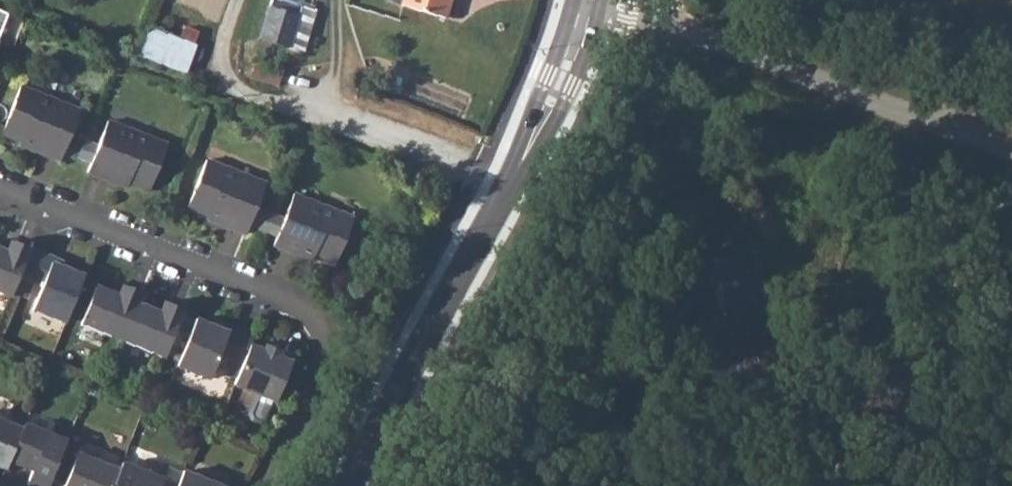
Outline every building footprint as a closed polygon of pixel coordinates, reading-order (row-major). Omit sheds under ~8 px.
[(314,11),(301,8),(303,0),(271,0),(261,38),(303,50),(314,11)] [(451,0),(403,0),(401,4),(446,17),(451,0)] [(188,71),(199,42),(149,24),(139,53),(188,71)] [(278,87),(283,70),(255,61),(249,78),(278,87)] [(80,109),(21,86),(2,134),(23,142),(37,148),(36,151),(60,161),(80,109)] [(108,120),(88,171),(112,181),(113,178),(127,183),(148,192),(167,144),(108,120)] [(37,148),(23,142),(22,145),(36,151),(37,148)] [(216,222),(245,234),(249,225),(262,230),(269,212),(256,206),(266,183),(201,157),(182,205),(203,213),(217,219),(216,222)] [(127,183),(113,178),(112,181),(126,186),(127,183)] [(298,251),(312,256),(333,264),(337,255),(348,227),(352,217),(292,193),(283,217),(269,212),(262,230),(276,236),(273,244),(297,254),(298,251)] [(202,217),(216,222),(217,219),(203,213),(202,217)] [(351,260),(362,232),(348,227),(337,255),(351,260)] [(11,294),(20,274),(30,247),(12,240),(7,250),(0,247),(0,290),(11,294)] [(64,266),(53,262),(54,257),(30,247),(20,274),(43,284),(33,308),(65,321),(84,274),(64,266)] [(312,256),(298,251),(297,254),(311,260),(312,256)] [(66,262),(54,257),(53,262),(64,266),(66,262)] [(80,322),(123,339),(137,302),(142,291),(123,284),(119,295),(95,285),(80,322)] [(123,339),(164,356),(183,309),(165,301),(160,312),(137,302),(123,339)] [(196,318),(177,365),(210,378),(220,353),(243,363),(250,343),(253,336),(229,326),(227,331),(215,326),(196,318)] [(229,326),(217,322),(215,326),(227,331),(229,326)] [(234,383),(276,400),(279,393),(289,398),(297,379),(286,375),(292,360),(278,355),(280,349),(266,343),(264,349),(250,343),(243,363),(234,383)] [(6,469),(9,461),(22,430),(0,421),(0,467),(6,469)] [(24,424),(22,430),(9,461),(32,470),(28,480),(41,485),(47,485),(65,441),(24,424)] [(63,485),(112,485),(118,471),(77,453),(63,485)] [(163,479),(121,463),(118,471),(112,485),(160,485),(163,479)] [(182,471),(176,485),(219,485),(182,471)]
